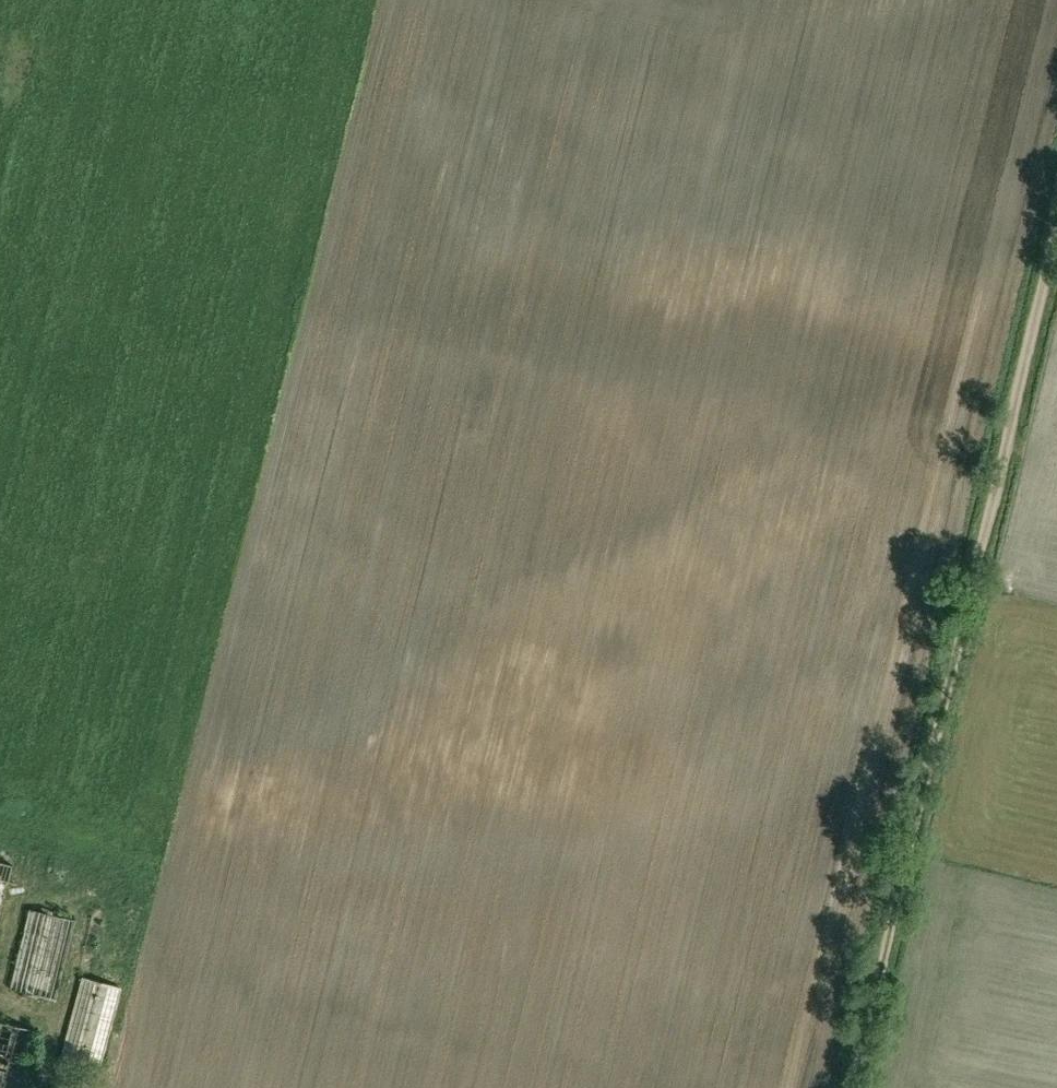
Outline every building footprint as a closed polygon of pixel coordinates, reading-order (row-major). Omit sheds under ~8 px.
[(31,909),(12,988),(56,999),(76,920),(31,909)] [(123,988),(83,977),(62,1055),(102,1065),(123,988)] [(0,1021),(0,1087),(19,1087),(33,1030),(0,1021)]
